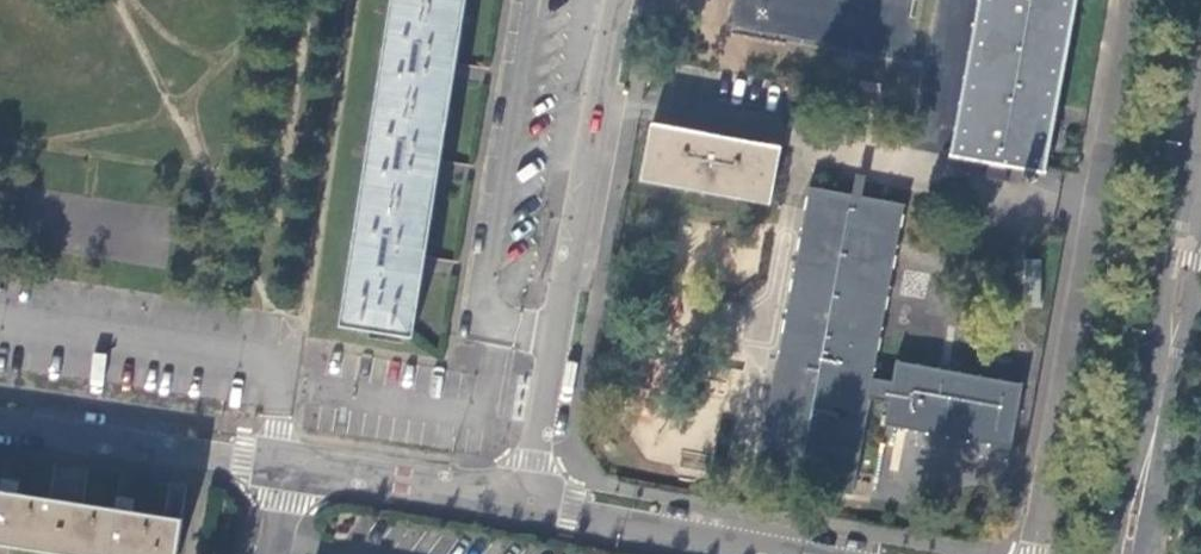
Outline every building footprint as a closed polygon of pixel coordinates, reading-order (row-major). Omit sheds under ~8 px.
[(465,0),(392,0),(339,323),(411,335),(465,0)] [(1044,171),(1076,0),(976,0),(948,152),(988,160),(1003,163),(1044,171)] [(642,178),(770,201),(780,145),(652,122),(642,178)] [(1003,163),(988,160),(980,175),(1005,180),(1003,163)] [(866,176),(856,174),(852,193),(862,195),(866,176)] [(851,493),(859,451),(870,396),(889,399),(884,424),(1010,448),(1022,382),(896,358),(892,381),(872,377),(905,203),(862,195),(852,193),(809,185),(754,475),(851,493)] [(181,519),(130,511),(133,498),(124,496),(116,494),(114,508),(16,493),(17,480),(8,478),(1,477),(0,481),(0,543),(71,553),(175,553),(181,519)]
